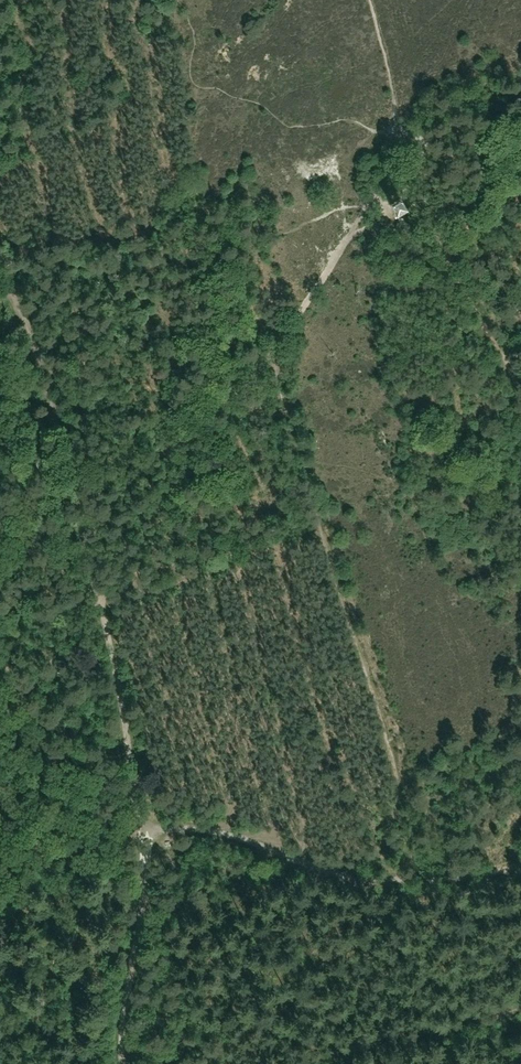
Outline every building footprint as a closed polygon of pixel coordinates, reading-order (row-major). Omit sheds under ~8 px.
[(401,199),(389,205),(395,218),(407,211),(401,199)]
